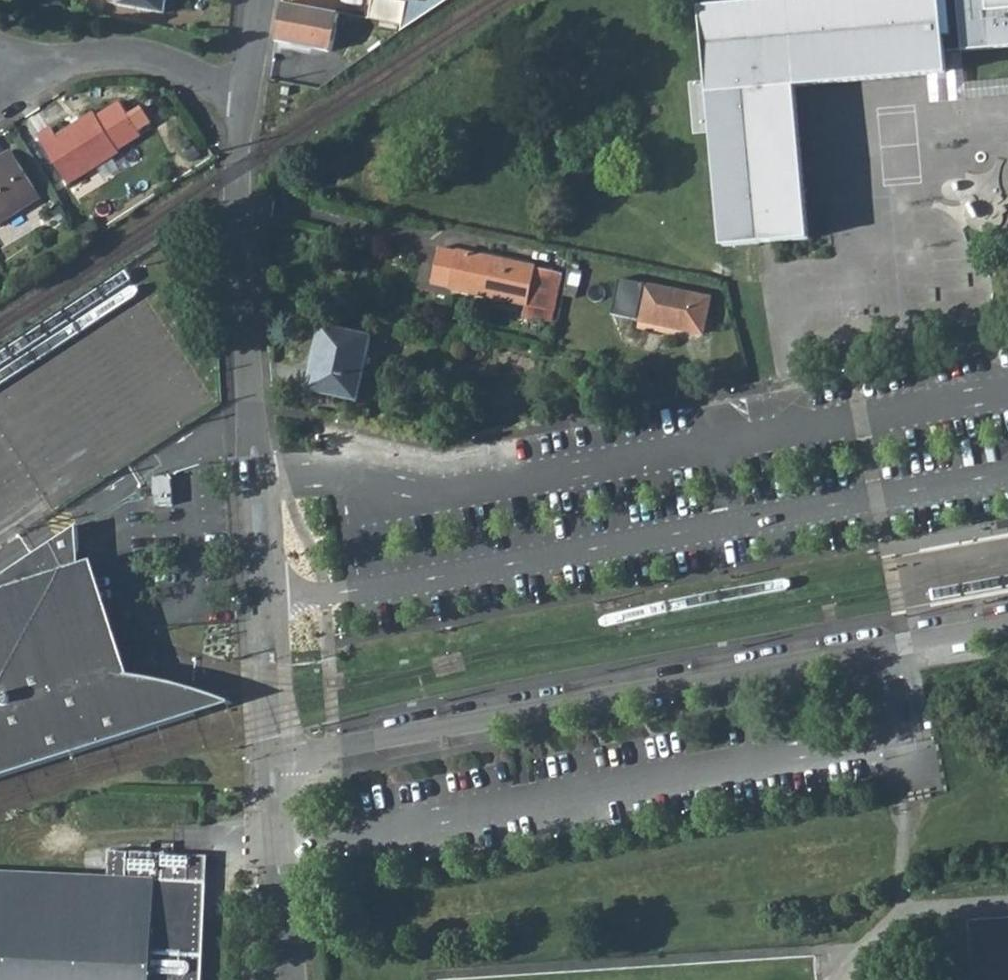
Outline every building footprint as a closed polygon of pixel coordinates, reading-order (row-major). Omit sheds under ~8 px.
[(106,4),(162,15),(164,0),(107,0),(106,4)] [(405,2),(395,0),(371,0),(367,17),(401,24),(405,2)] [(795,93),(791,44),(944,33),(942,0),(882,0),(703,13),(722,253),(758,250),(807,247),(795,93)] [(948,82),(912,84),(914,111),(1007,104),(1007,85),(968,88),(966,60),(961,0),(942,0),(944,33),(948,82)] [(966,60),(1007,57),(1007,0),(961,0),(966,60)] [(282,5),(273,43),(329,51),(335,13),(282,5)] [(948,82),(944,33),(791,44),(795,93),(912,84),(948,82)] [(97,115),(92,107),(68,122),(54,131),(48,122),(34,131),(70,187),(122,154),(119,150),(141,138),(119,101),(97,115)] [(13,154),(0,163),(0,226),(42,199),(13,154)] [(528,313),(536,276),(441,255),(432,293),(528,313)] [(565,282),(562,296),(575,298),(583,262),(569,259),(565,282)] [(562,296),(565,282),(536,276),(528,313),(526,323),(555,329),(562,296)] [(647,284),(639,319),(702,333),(711,297),(647,284)] [(324,327),(310,390),(359,401),(373,337),(324,327)] [(1000,520),(1001,528),(1007,526),(1007,519),(1000,520)] [(149,727),(236,700),(228,695),(221,692),(218,691),(209,688),(199,685),(192,683),(185,681),(178,680),(171,679),(165,678),(160,677),(154,676),(144,674),(138,673),(132,673),(131,670),(127,658),(95,557),(81,562),(79,523),(0,576),(0,775),(149,727)] [(204,860),(81,853),(79,878),(0,874),(0,979),(200,979),(204,860)]
